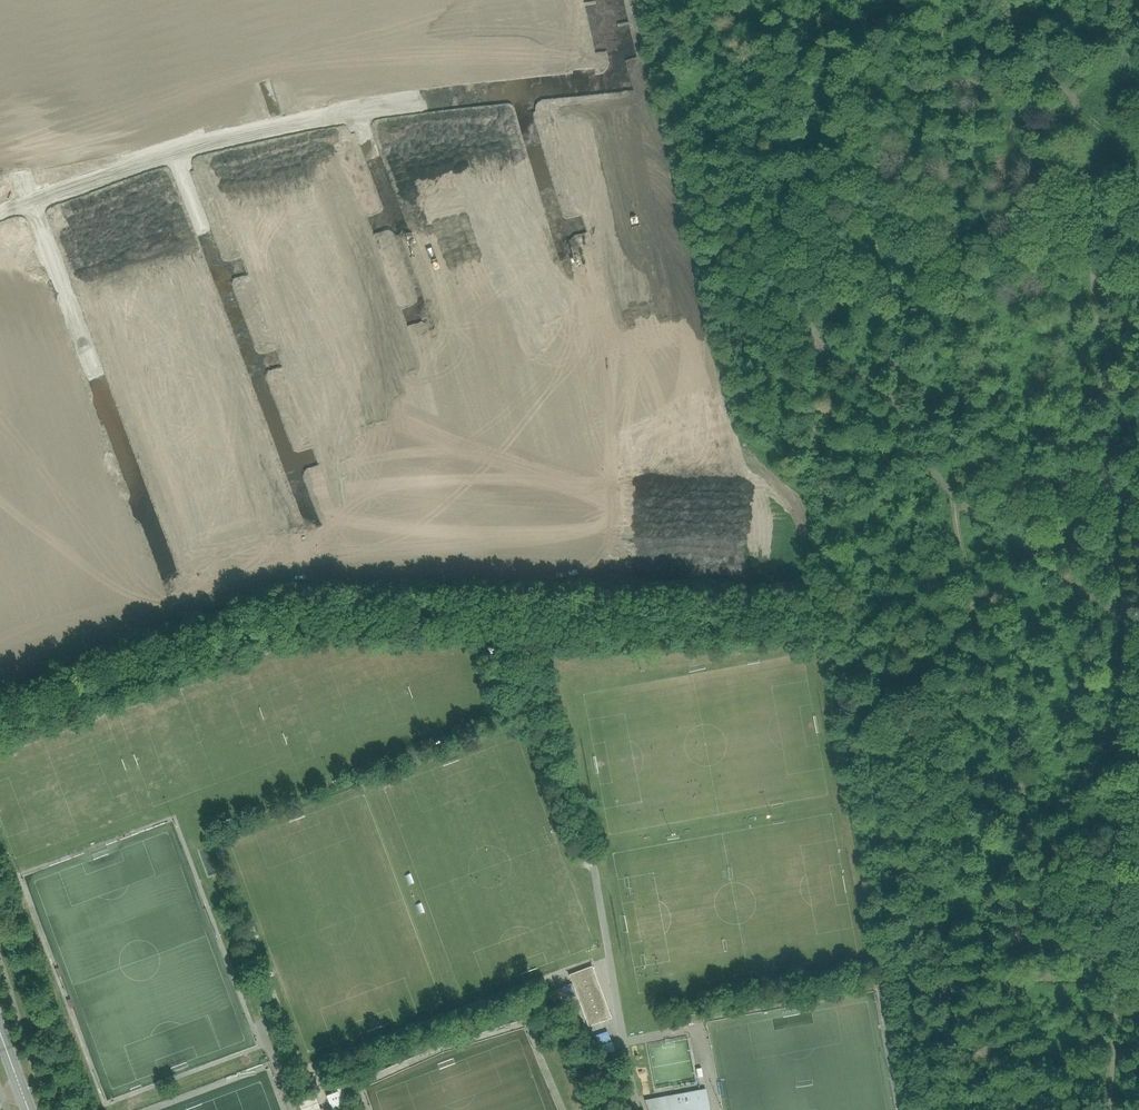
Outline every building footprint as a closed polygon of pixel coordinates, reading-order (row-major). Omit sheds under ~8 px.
[(511,17),(539,11),(541,18),(562,14),(559,0),(507,0),(511,17)] [(491,127),(473,129),(475,145),(493,143),(493,145),(513,143),(512,132),(517,131),(516,121),(511,122),(510,114),(490,117),(491,127)] [(320,161),(308,163),(311,180),(326,177),(325,169),(338,166),(332,140),(316,143),(320,161)] [(285,149),(266,153),(272,183),(284,181),(285,188),(300,184),(295,160),(294,160),(295,163),(289,164),(289,161),(287,162),(285,149)] [(504,175),(480,184),(484,195),(489,193),(495,208),(521,199),(515,182),(506,185),(505,183),(507,182),(504,175)] [(169,177),(157,182),(165,203),(177,198),(169,177)] [(157,183),(146,187),(154,207),(165,203),(157,182),(157,183)] [(135,190),(143,211),(154,207),(146,187),(136,191),(135,190)] [(135,190),(123,194),(131,215),(143,211),(135,190)] [(123,196),(113,200),(120,220),(131,215),(123,194),(123,196)] [(113,200),(101,204),(109,224),(120,220),(113,200)] [(429,217),(420,221),(427,239),(453,229),(449,218),(454,216),(449,202),(426,210),(427,211),(429,210),(431,215),(429,216),(429,217)] [(90,207),(98,228),(109,224),(101,204),(91,208),(90,207)] [(90,207),(78,211),(86,232),(98,228),(90,207)] [(78,211),(67,215),(75,236),(86,232),(78,211)] [(67,217),(56,221),(63,241),(75,236),(67,215),(67,217)] [(530,234),(509,242),(514,257),(536,249),(530,234)] [(272,271),(263,274),(270,292),(295,283),(290,270),(298,267),(293,254),(269,263),(272,271)] [(102,275),(87,280),(91,293),(90,293),(90,294),(116,284),(111,272),(116,270),(113,263),(99,268),(102,275)] [(116,284),(90,294),(95,307),(111,301),(114,307),(127,302),(125,295),(120,296),(116,284)] [(377,287),(349,297),(356,315),(358,315),(363,328),(378,323),(373,309),(384,305),(377,287)] [(193,290),(165,300),(169,309),(179,306),(183,317),(208,308),(203,295),(196,298),(193,290)] [(187,329),(180,332),(183,341),(208,332),(205,323),(213,321),(208,308),(183,317),(187,329)] [(121,326),(106,331),(110,344),(109,344),(109,345),(135,335),(130,323),(134,321),(132,314),(118,319),(121,326)] [(135,335),(109,345),(114,358),(130,352),(133,358),(146,353),(144,346),(139,347),(135,335)] [(207,343),(192,349),(200,369),(227,359),(225,355),(224,355),(221,347),(210,351),(207,343)] [(227,359),(200,369),(207,388),(219,383),(217,377),(231,372),(228,364),(229,364),(227,359)] [(129,381),(124,383),(126,388),(125,388),(128,396),(150,388),(146,376),(153,373),(149,362),(125,371),(129,381)] [(150,388),(128,396),(131,404),(132,403),(134,408),(139,407),(142,417),(166,408),(162,397),(154,399),(150,388)] [(225,395),(211,400),(219,420),(216,421),(246,410),(244,405),(243,406),(240,397),(228,401),(225,395)] [(246,410),(216,421),(224,443),(242,436),(239,428),(250,424),(247,415),(248,415),(246,410)] [(148,432),(143,434),(145,439),(144,439),(147,447),(169,439),(165,427),(172,424),(168,413),(144,422),(148,432)] [(169,439),(147,447),(150,455),(151,454),(153,460),(158,458),(161,468),(185,459),(181,448),(173,451),(169,439)] [(167,483),(162,485),(164,490),(163,490),(166,498),(188,490),(184,478),(191,475),(187,464),(163,473),(167,483)] [(57,473),(46,478),(53,498),(65,493),(57,473)] [(46,478),(34,482),(42,502),(44,501),(53,498),(46,478)] [(34,482),(23,486),(30,506),(40,503),(42,502),(34,482)] [(23,486),(12,490),(19,510),(21,510),(30,506),(23,486)] [(12,490),(0,494),(8,515),(17,511),(19,510),(12,490)] [(188,490),(166,498),(169,506),(170,505),(172,511),(177,509),(180,519),(204,510),(200,499),(192,502),(188,490)] [(72,576),(70,577),(77,597),(88,593),(81,573),(72,576)] [(67,578),(58,581),(66,601),(77,597),(70,577),(67,578)] [(49,585),(47,585),(54,605),(66,601),(58,581),(49,585)] [(45,586),(36,590),(43,610),(54,605),(47,585),(45,586)] [(26,593),(24,594),(32,614),(43,610),(36,590),(26,593)] [(22,595),(13,598),(20,618),(32,614),(24,594),(22,595)] [(4,624),(16,620),(8,600),(0,603),(0,614),(4,624)] [(574,989),(585,1017),(588,1027),(605,1021),(610,1019),(591,968),(569,976),(571,980),(574,989)] [(606,1032),(594,1037),(596,1042),(608,1037),(606,1032)] [(608,1037),(596,1042),(598,1047),(610,1042),(608,1037)] [(594,1041),(582,1045),(585,1053),(594,1050),(598,1058),(615,1051),(611,1043),(597,1048),(594,1041)] [(645,1100),(649,1109),(709,1109),(705,1089),(645,1100)] [(301,1109),(321,1109),(315,1096),(298,1103),(301,1109)]
